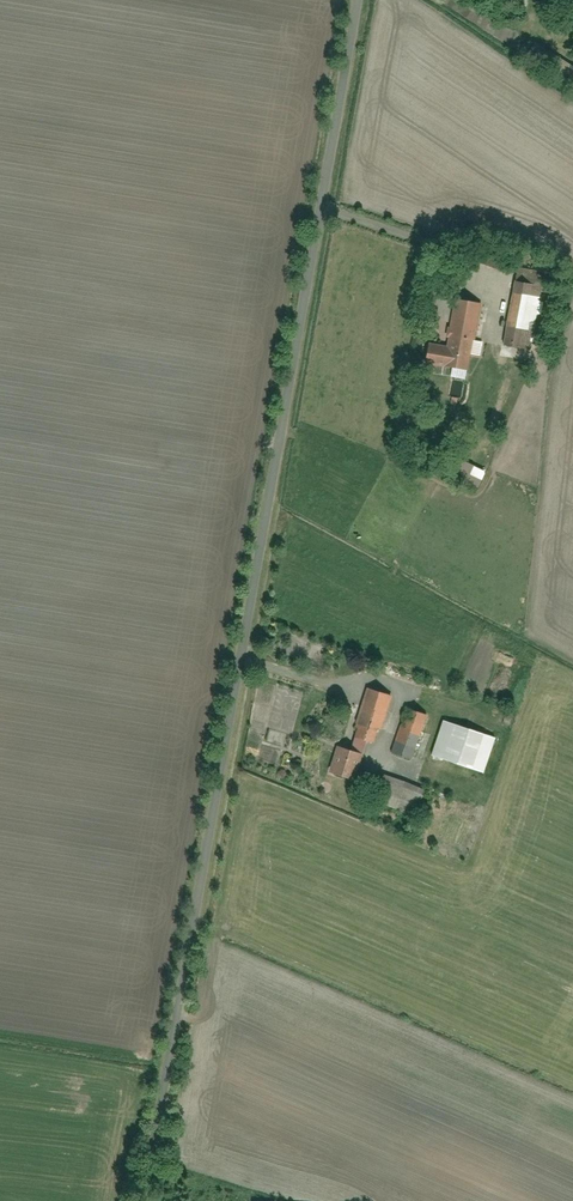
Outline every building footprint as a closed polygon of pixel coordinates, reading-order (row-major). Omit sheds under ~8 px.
[(513,284),(502,345),(532,350),(542,289),(513,284)] [(427,346),(424,366),(472,373),(474,359),(481,360),(483,344),(476,342),(481,307),(452,302),(445,348),(427,346)] [(455,458),(450,468),(466,476),(471,466),(455,458)] [(470,475),(465,485),(476,491),(481,481),(470,475)] [(367,691),(352,738),(374,745),(389,698),(367,691)] [(404,711),(390,754),(412,761),(426,718),(404,711)] [(442,721),(429,757),(482,775),(495,739),(442,721)] [(338,750),(329,776),(354,785),(363,758),(338,750)] [(380,775),(371,801),(417,817),(426,790),(380,775)]
